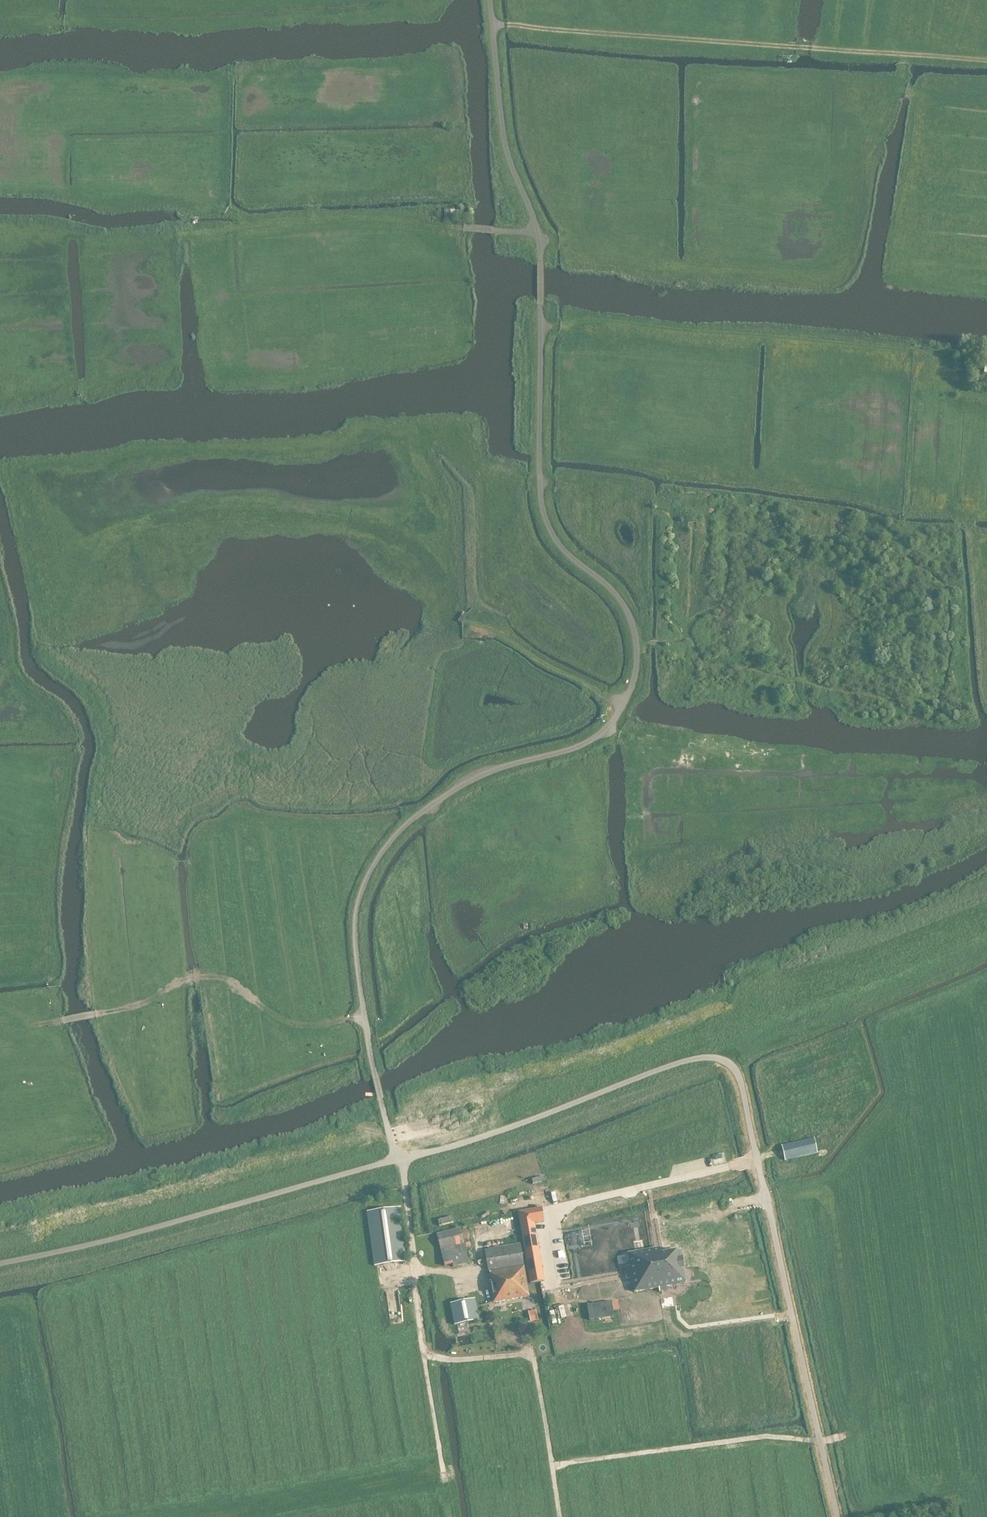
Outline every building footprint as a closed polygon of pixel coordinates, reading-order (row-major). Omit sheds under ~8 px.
[(467,1103),(470,1115),(483,1112),(480,1100),(467,1103)] [(817,1152),(814,1138),(781,1145),(785,1160),(817,1152)] [(400,1207),(366,1212),(373,1266),(406,1261),(400,1219),(402,1218),(400,1207)] [(541,1207),(518,1211),(530,1283),(544,1281),(536,1235),(534,1235),(532,1223),(535,1223),(544,1221),(541,1207)] [(437,1234),(444,1266),(452,1264),(453,1266),(468,1262),(460,1228),(437,1234)] [(520,1243),(492,1248),(484,1249),(488,1271),(524,1265),(520,1243)] [(659,1248),(628,1253),(630,1267),(624,1268),(626,1279),(632,1278),(634,1292),(658,1288),(659,1291),(667,1290),(666,1286),(686,1283),(680,1250),(665,1253),(665,1255),(661,1255),(659,1248)] [(491,1281),(490,1281),(493,1302),(529,1296),(524,1266),(490,1272),(491,1281)] [(391,1284),(392,1298),(401,1297),(399,1283),(391,1284)] [(525,1298),(528,1305),(535,1302),(532,1295),(525,1298)] [(479,1320),(475,1299),(449,1304),(454,1325),(479,1320)] [(611,1302),(587,1305),(588,1313),(589,1320),(613,1316),(611,1302)] [(531,1305),(535,1316),(543,1314),(540,1303),(531,1305)]
